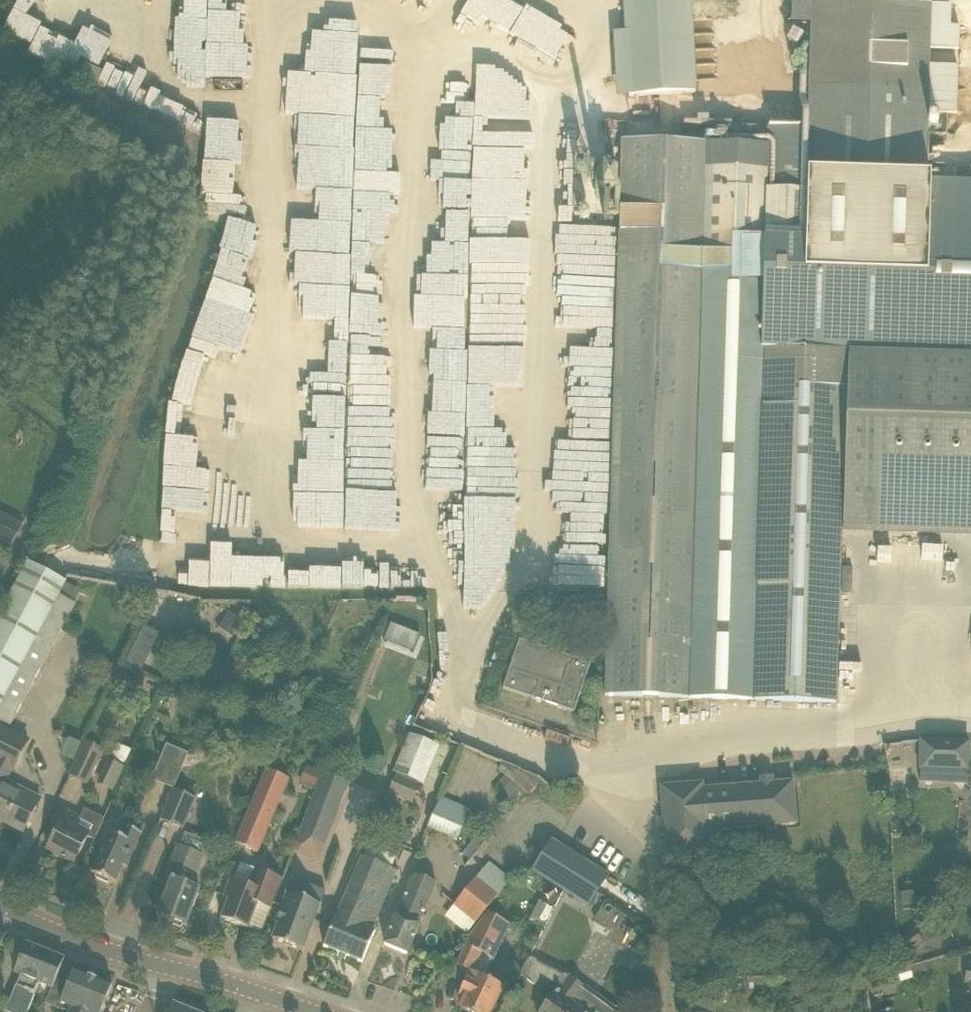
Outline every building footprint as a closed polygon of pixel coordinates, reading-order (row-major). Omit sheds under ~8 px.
[(199,75),(229,76),(229,67),(253,67),(255,0),(202,0),(202,8),(182,7),(182,29),(200,30),(199,75)] [(510,0),(466,0),(459,13),(523,45),(532,28),(503,13),(510,0)] [(629,96),(693,92),(693,89),(694,89),(689,0),(624,0),(629,96)] [(839,603),(842,530),(924,533),(925,505),(970,506),(970,201),(925,200),(931,6),(813,2),(809,128),(769,127),(768,144),(622,140),(605,697),(836,704),(839,603)] [(349,172),(350,137),(392,138),(393,101),(353,100),(352,125),(325,124),(324,160),(342,161),(342,172),(349,172)] [(204,119),(203,192),(232,192),(232,182),(243,183),(243,163),(227,163),(228,120),(204,119)] [(767,127),(732,126),(732,142),(766,143),(767,127)] [(316,286),(319,368),(369,367),(368,336),(380,336),(378,274),(369,274),(367,242),(360,242),(359,204),(337,204),(338,222),(308,223),(309,251),(330,251),(331,285),(316,286)] [(442,277),(445,350),(426,351),(428,383),(449,382),(450,417),(477,416),(476,385),(495,384),(493,344),(466,346),(462,276),(442,277)] [(497,333),(498,313),(488,313),(489,285),(470,285),(468,331),(497,333)] [(204,346),(215,320),(200,314),(189,340),(204,346)] [(186,436),(189,404),(166,402),(163,434),(186,436)] [(489,574),(491,498),(462,497),(459,573),(489,574)] [(12,519),(8,527),(0,522),(0,539),(12,546),(23,525),(12,519)] [(887,576),(887,584),(917,585),(918,546),(874,545),(873,576),(887,576)] [(359,576),(343,575),(343,585),(395,586),(395,562),(359,561),(359,576)] [(59,595),(66,583),(29,562),(0,616),(0,707),(59,595)] [(179,567),(178,585),(265,587),(265,572),(243,571),(243,563),(215,563),(215,568),(179,567)] [(588,572),(555,575),(557,585),(589,582),(588,572)] [(155,616),(182,627),(194,600),(167,589),(155,616)] [(59,595),(0,707),(0,721),(10,727),(62,630),(76,604),(59,595)] [(141,624),(122,663),(140,671),(159,632),(141,624)] [(415,656),(421,639),(392,627),(385,644),(415,656)] [(520,641),(510,670),(503,689),(574,713),(591,665),(520,641)] [(41,799),(5,781),(11,770),(13,771),(29,741),(0,727),(0,818),(25,830),(41,799)] [(418,782),(434,744),(410,734),(394,772),(418,782)] [(84,741),(68,776),(87,785),(103,749),(84,741)] [(921,741),(921,769),(969,770),(969,742),(921,741)] [(152,780),(173,789),(174,789),(189,754),(166,744),(152,780)] [(108,759),(97,783),(114,790),(124,765),(108,759)] [(266,769),(234,843),(259,854),(291,780),(266,769)] [(325,845),(350,782),(324,772),(299,835),(325,845)] [(525,792),(506,776),(494,790),(513,807),(525,792)] [(661,787),(667,855),(667,856),(681,855),(682,871),(722,868),(721,851),(708,852),(707,831),(765,827),(765,831),(777,830),(777,826),(797,824),(793,782),(773,784),(773,777),(761,778),(761,785),(703,789),(703,784),(661,787)] [(197,799),(174,789),(173,789),(160,820),(184,830),(197,799)] [(427,828),(457,839),(468,805),(439,795),(427,828)] [(84,846),(88,838),(95,841),(105,819),(85,809),(80,818),(66,811),(55,831),(57,832),(48,850),(74,864),(84,846)] [(122,835),(108,829),(102,842),(104,844),(92,872),(97,875),(95,878),(109,884),(110,881),(116,883),(126,860),(129,861),(142,833),(126,826),(122,835)] [(532,871),(590,907),(609,875),(552,840),(532,871)] [(172,879),(158,915),(186,926),(200,889),(193,886),(204,856),(178,846),(166,877),(172,879)] [(337,915),(324,946),(362,963),(375,931),(365,927),(369,915),(377,918),(397,871),(362,856),(337,915)] [(452,907),(474,925),(485,912),(511,880),(488,862),(452,907)] [(231,879),(224,897),(229,899),(222,918),(249,929),(258,904),(271,909),(283,879),(256,869),(249,886),(236,881),(231,879)] [(420,925),(428,905),(438,884),(418,875),(414,877),(398,916),(397,916),(385,945),(408,954),(420,925)] [(287,892),(276,922),(279,923),(273,938),(303,950),(321,905),(287,892)] [(457,966),(468,971),(464,980),(466,981),(459,996),(465,999),(460,1008),(468,1011),(491,1011),(504,987),(485,977),(511,925),(489,914),(470,939),(457,966)] [(27,943),(14,974),(21,977),(6,1011),(7,1011),(28,1011),(40,985),(50,989),(62,965),(65,959),(27,943)] [(771,1000),(769,957),(717,959),(718,1002),(771,1000)] [(62,965),(50,989),(44,1003),(58,1010),(61,1003),(70,1006),(68,1011),(100,1011),(112,985),(62,965)] [(970,966),(967,983),(969,984),(964,1007),(960,1006),(959,1011),(970,1011),(970,967),(970,966)] [(598,1007),(587,999),(592,992),(572,977),(569,976),(557,993),(543,1011),(595,1011),(598,1007)] [(175,1003),(171,1011),(196,1011),(175,1003)]
